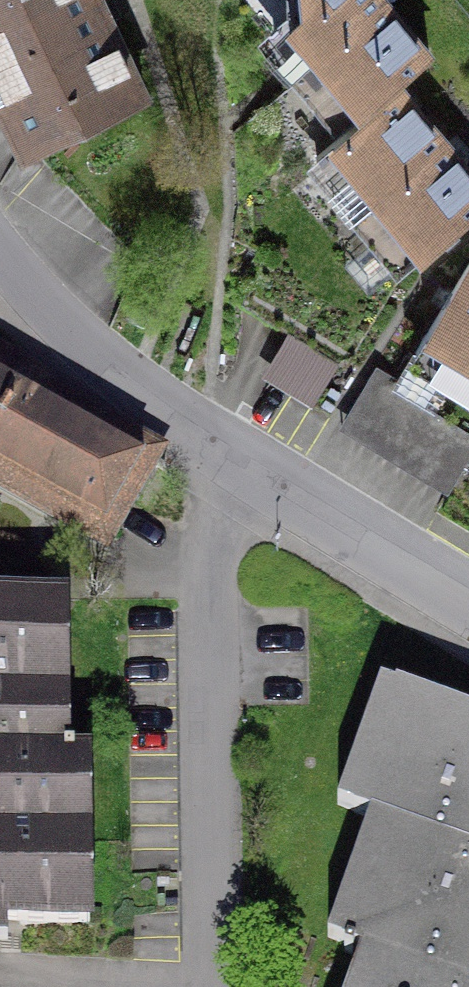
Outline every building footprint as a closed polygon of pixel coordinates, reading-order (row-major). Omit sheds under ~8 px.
[(35,148),(97,119),(144,97),(98,0),(0,0),(0,74),(35,148)] [(360,118),(389,94),(422,67),(366,0),(260,0),(360,118)] [(389,94),(360,118),(323,149),(419,263),(468,221),(468,188),(389,94)] [(187,214),(97,119),(35,148),(140,259),(187,214)] [(468,384),(468,264),(416,352),(468,384)] [(270,378),(326,396),(339,351),(284,334),(270,378)] [(0,348),(0,473),(89,523),(132,446),(36,393),(46,374),(0,348)] [(376,366),(341,424),(449,490),(468,459),(468,433),(395,388),(400,380),(376,366)] [(87,764),(87,760),(75,760),(75,753),(67,753),(65,602),(0,603),(0,765),(87,764)] [(385,696),(343,815),(380,827),(468,858),(468,725),(385,696)] [(87,764),(0,765),(0,923),(89,922),(87,764)] [(337,947),(371,960),(447,986),(468,986),(468,858),(380,827),(337,947)] [(361,986),(447,986),(371,960),(361,986)]
